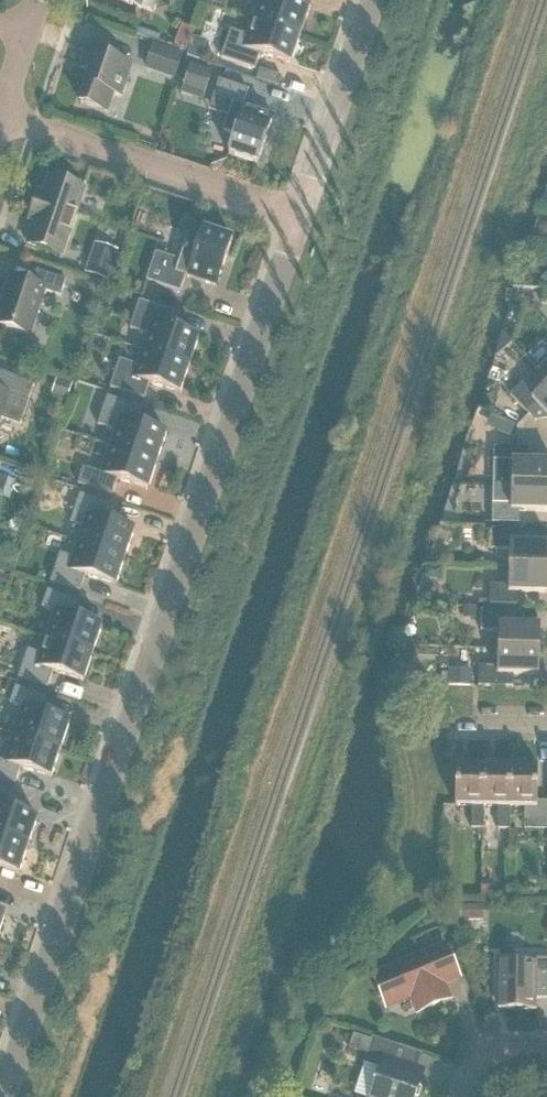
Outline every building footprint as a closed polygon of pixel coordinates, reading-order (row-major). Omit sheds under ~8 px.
[(228,0),(209,0),(208,3),(225,9),(228,0)] [(300,36),(310,8),(285,0),(260,0),(253,20),(300,36)] [(291,64),(300,36),(253,20),(248,35),(230,29),(220,57),(255,69),(260,53),(291,64)] [(194,31),(190,51),(202,53),(207,34),(194,31)] [(174,78),(183,53),(153,43),(144,69),(174,78)] [(120,95),(131,65),(87,50),(81,68),(91,71),(80,103),(106,112),(113,93),(120,95)] [(184,81),(206,89),(212,71),(203,68),(196,66),(190,64),(184,81)] [(273,74),(268,72),(260,69),(257,79),(278,86),(282,76),(273,74)] [(257,163),(273,116),(243,105),(248,89),(219,80),(213,96),(232,102),(222,132),(234,136),(228,154),(257,163)] [(70,184),(69,178),(58,174),(54,178),(50,177),(44,194),(39,192),(30,219),(35,221),(27,243),(62,255),(84,188),(70,184)] [(155,252),(146,280),(180,292),(186,276),(216,286),(232,238),(203,229),(197,246),(185,242),(179,260),(155,252)] [(108,281),(119,250),(118,240),(110,235),(103,236),(97,239),(85,273),(108,281)] [(66,280),(37,270),(32,284),(11,276),(1,305),(3,306),(0,315),(0,325),(28,334),(43,290),(61,296),(66,280)] [(142,350),(189,366),(199,338),(168,328),(173,312),(139,300),(130,328),(147,334),(142,350)] [(180,393),(189,366),(142,350),(137,365),(119,359),(110,387),(144,399),(149,383),(180,393)] [(540,371),(539,371),(535,371),(528,377),(528,381),(526,383),(524,381),(510,395),(529,415),(538,405),(546,415),(546,378),(540,371)] [(34,383),(1,372),(0,374),(0,418),(20,425),(34,383)] [(68,399),(73,383),(56,377),(51,393),(68,399)] [(110,446),(157,462),(166,434),(136,424),(141,408),(107,396),(97,424),(115,430),(110,446)] [(500,436),(506,423),(488,414),(481,428),(500,436)] [(148,489),(157,462),(110,446),(101,473),(83,467),(77,483),(112,495),(117,479),(148,489)] [(546,486),(546,462),(521,461),(521,448),(494,447),(493,485),(546,486)] [(8,479),(0,476),(0,496),(2,497),(8,479)] [(493,485),(492,522),(519,523),(519,510),(546,511),(546,486),(493,485)] [(78,542),(125,558),(134,530),(104,520),(109,504),(80,494),(70,522),(83,526),(78,542)] [(546,568),(546,544),(518,543),(519,530),(491,529),(491,549),(510,549),(509,567),(546,568)] [(116,585),(125,558),(78,542),(72,557),(60,553),(50,581),(80,591),(85,575),(116,585)] [(441,567),(425,566),(424,578),(441,579),(441,567)] [(509,567),(509,585),(490,584),(489,604),(517,605),(517,592),(546,593),(546,568),(509,567)] [(45,638),(93,654),(102,626),(71,616),(77,600),(47,590),(42,606),(54,611),(45,638)] [(476,606),(462,606),(462,618),(476,618),(476,606)] [(498,649),(539,650),(540,626),(507,625),(508,611),(481,611),(480,630),(499,631),(498,649)] [(83,681),(93,654),(45,638),(40,653),(28,649),(18,677),(47,687),(53,671),(83,681)] [(415,648),(399,647),(398,662),(414,663),(415,648)] [(538,675),(539,650),(498,649),(497,667),(479,666),(478,686),(505,687),(506,674),(538,675)] [(472,686),(472,668),(448,668),(448,686),(472,686)] [(13,734),(60,750),(70,722),(39,712),(44,696),(15,686),(10,703),(22,707),(13,734)] [(60,750),(13,734),(4,761),(0,760),(0,778),(15,783),(20,767),(51,778),(60,750)] [(483,766),(468,766),(468,760),(462,760),(462,758),(456,758),(456,766),(455,806),(471,806),(471,828),(483,828),(483,806),(483,766)] [(510,767),(509,767),(494,766),(495,760),(489,760),(489,758),(483,758),(483,766),(483,806),(498,806),(497,829),(509,829),(509,806),(510,767)] [(536,801),(537,767),(521,767),(521,761),(515,761),(515,758),(509,758),(509,767),(510,767),(509,806),(524,807),(524,829),(546,829),(546,802),(536,801)] [(28,846),(37,818),(7,808),(12,792),(0,788),(0,836),(28,846)] [(28,846),(0,836),(0,867),(19,874),(28,846)] [(480,885),(480,897),(494,897),(494,885),(480,885)] [(483,905),(460,905),(460,920),(483,920),(483,905)] [(438,997),(446,994),(441,982),(458,975),(446,946),(375,976),(387,1005),(412,994),(419,1011),(440,1002),(438,997)] [(536,957),(535,962),(501,962),(500,1008),(536,1009),(536,997),(546,997),(546,958),(536,957)] [(363,1062),(382,1068),(372,1096),(414,1096),(423,1071),(421,1070),(421,1071),(393,1062),(399,1046),(401,1047),(401,1046),(372,1036),(371,1040),(353,1034),(349,1048),(366,1054),(363,1062)]
